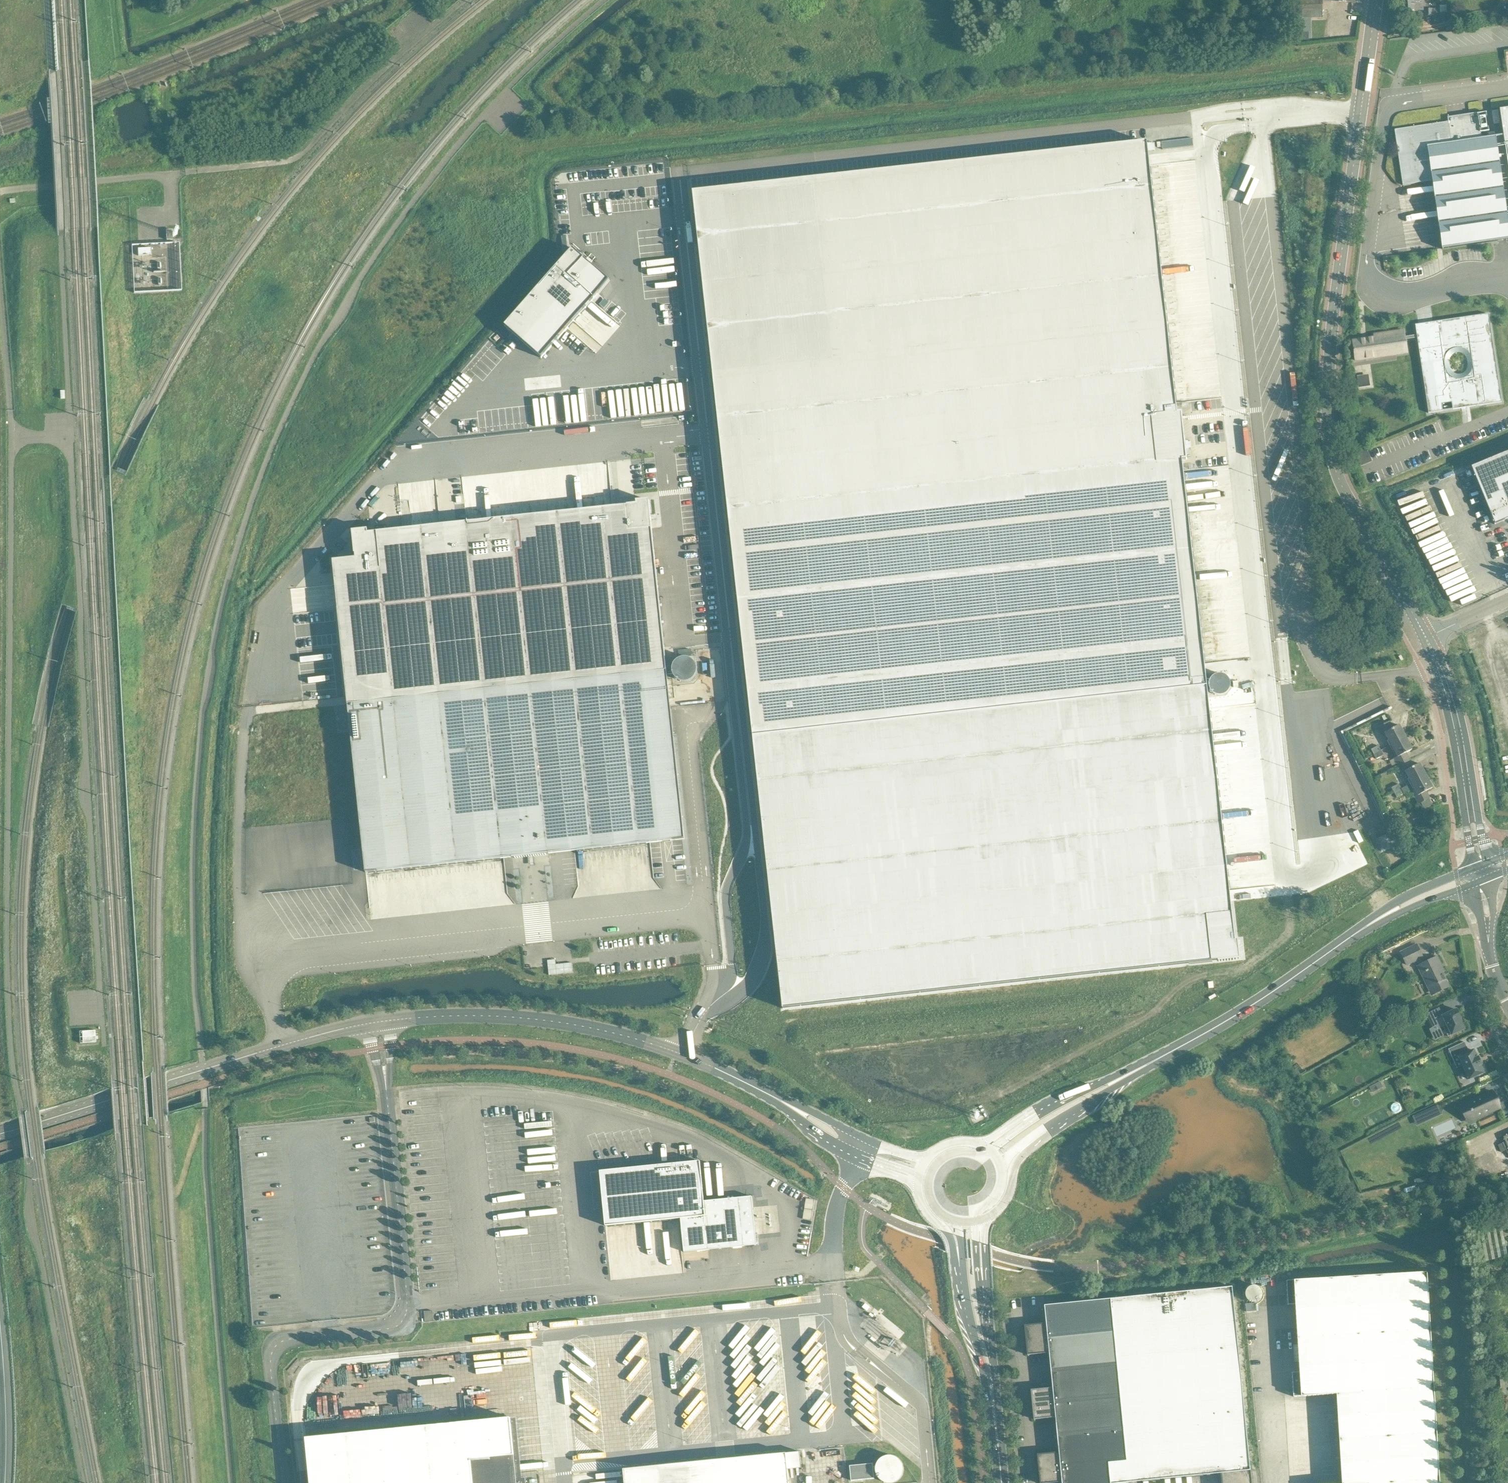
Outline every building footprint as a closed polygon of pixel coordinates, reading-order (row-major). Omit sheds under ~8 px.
[(1322,0),(1297,0),(1297,11),(1322,10),(1322,0)] [(1436,8),(1426,9),(1426,16),(1427,16),(1433,15),(1434,20),(1444,20),(1444,13),(1440,13),(1440,8),(1436,8)] [(1500,110),(1504,136),(1485,138),(1480,139),(1476,113),(1447,118),(1448,122),(1394,130),(1403,185),(1432,181),(1442,248),(1482,243),(1507,239),(1507,109),(1500,110)] [(1147,142),(693,192),(745,663),(753,736),(1207,686),(1182,460),(1187,459),(1182,413),(1177,414),(1177,413),(1147,142)] [(573,248),(505,326),(542,358),(610,280),(573,248)] [(1413,335),(1405,337),(1404,330),(1374,335),(1374,338),(1352,341),(1355,360),(1407,352),(1405,340),(1417,338),(1420,355),(1423,354),(1431,412),(1428,412),(1428,413),(1453,409),(1453,406),(1476,402),(1477,406),(1502,402),(1501,401),(1498,401),(1490,345),(1492,344),(1488,315),(1489,315),(1488,314),(1466,317),(1467,321),(1435,325),(1436,332),(1418,335),(1417,335),(1413,335)] [(1495,524),(1507,519),(1507,452),(1471,467),(1495,524)] [(356,558),(333,560),(347,696),(348,705),(667,671),(649,500),(637,501),(637,504),(368,532),(368,529),(353,531),(356,558)] [(1341,616),(1338,609),(1332,612),(1336,619),(1341,616)] [(695,676),(696,673),(696,669),(695,665),(693,662),(690,660),(686,659),(683,659),(679,660),(676,663),(674,666),(673,670),(673,674),(675,677),(678,680),(682,682),(686,682),(689,681),(693,679),(695,676)] [(667,671),(348,705),(351,732),(363,842),(366,872),(684,839),(667,671)] [(1229,690),(1231,687),(1231,683),(1230,679),(1227,676),(1224,674),(1221,673),(1217,673),(1213,675),(1210,677),(1208,680),(1207,684),(1208,688),(1210,692),(1212,694),(1216,696),(1220,696),(1224,696),(1227,693),(1229,690)] [(1207,686),(753,736),(783,1009),(1219,960),(1219,961),(1240,959),(1238,940),(1235,941),(1207,686)] [(1406,737),(1399,725),(1393,728),(1389,721),(1378,727),(1382,735),(1385,733),(1392,745),(1406,737)] [(1406,752),(1412,749),(1406,737),(1392,745),(1398,756),(1394,758),(1398,766),(1410,760),(1406,752)] [(1381,750),(1379,746),(1371,749),(1374,754),(1381,750)] [(1384,755),(1381,750),(1374,754),(1376,759),(1384,755)] [(1414,767),(1410,760),(1398,766),(1402,773),(1406,771),(1412,783),(1426,776),(1420,763),(1414,767)] [(1433,788),(1426,776),(1412,783),(1418,795),(1414,797),(1419,804),(1430,798),(1426,791),(1433,788)] [(1401,789),(1399,784),(1392,788),(1394,792),(1401,789)] [(1404,794),(1401,789),(1394,792),(1397,797),(1404,794)] [(1398,844),(1396,838),(1392,832),(1378,840),(1383,851),(1398,844)] [(1444,971),(1437,957),(1425,963),(1422,957),(1423,957),(1417,945),(1401,952),(1407,965),(1416,960),(1419,966),(1418,966),(1425,981),(1432,995),(1435,993),(1449,986),(1442,972),(1444,971)] [(572,963),(548,965),(549,975),(573,973),(572,963)] [(1448,1036),(1464,1028),(1459,1018),(1460,1017),(1456,1008),(1442,1015),(1446,1024),(1443,1025),(1448,1036)] [(80,1043),(96,1042),(95,1031),(79,1032),(80,1043)] [(1464,1042),(1448,1049),(1452,1056),(1457,1054),(1469,1079),(1484,1073),(1480,1065),(1481,1064),(1478,1057),(1477,1058),(1473,1050),(1469,1052),(1464,1042)] [(1492,1091),(1468,1102),(1472,1110),(1470,1110),(1471,1112),(1472,1111),(1476,1119),(1500,1108),(1492,1091)] [(941,1108),(943,1122),(954,1121),(952,1107),(941,1108)] [(704,1201),(700,1161),(600,1171),(606,1226),(681,1218),(684,1252),(757,1245),(752,1196),(704,1201)] [(1443,1187),(1437,1175),(1430,1178),(1436,1190),(1443,1187)] [(811,1201),(809,1211),(817,1212),(819,1202),(811,1201)] [(1287,1281),(1288,1305),(1296,1304),(1300,1372),(1292,1373),(1294,1397),(1337,1394),(1342,1482),(1440,1482),(1427,1272),(1287,1281)] [(1025,1325),(1028,1355),(1049,1353),(1053,1388),(1031,1390),(1034,1419),(1056,1417),(1059,1452),(1037,1454),(1040,1482),(1051,1482),(1062,1482),(1129,1482),(1221,1473),(1222,1482),(1252,1482),(1251,1470),(1232,1287),(1045,1305),(1046,1323),(1025,1325)] [(873,1311),(876,1306),(866,1301),(863,1306),(873,1311)] [(1257,1311),(1256,1303),(1246,1304),(1247,1312),(1257,1311)] [(525,1478),(516,1479),(511,1418),(307,1438),(311,1482),(526,1482),(525,1478)] [(908,1469),(908,1466),(907,1463),(906,1461),(904,1458),(901,1455),(898,1454),(894,1453),(891,1453),(888,1453),(885,1455),(883,1456),(880,1458),(878,1461),(877,1464),(876,1466),(876,1469),(876,1472),(877,1475),(879,1479),(881,1481),(883,1482),(901,1482),(903,1481),(905,1479),(907,1476),(908,1472),(908,1469)] [(624,1470),(625,1482),(789,1482),(786,1455),(624,1470)] [(874,1478),(873,1463),(850,1466),(851,1481),(874,1478)]
